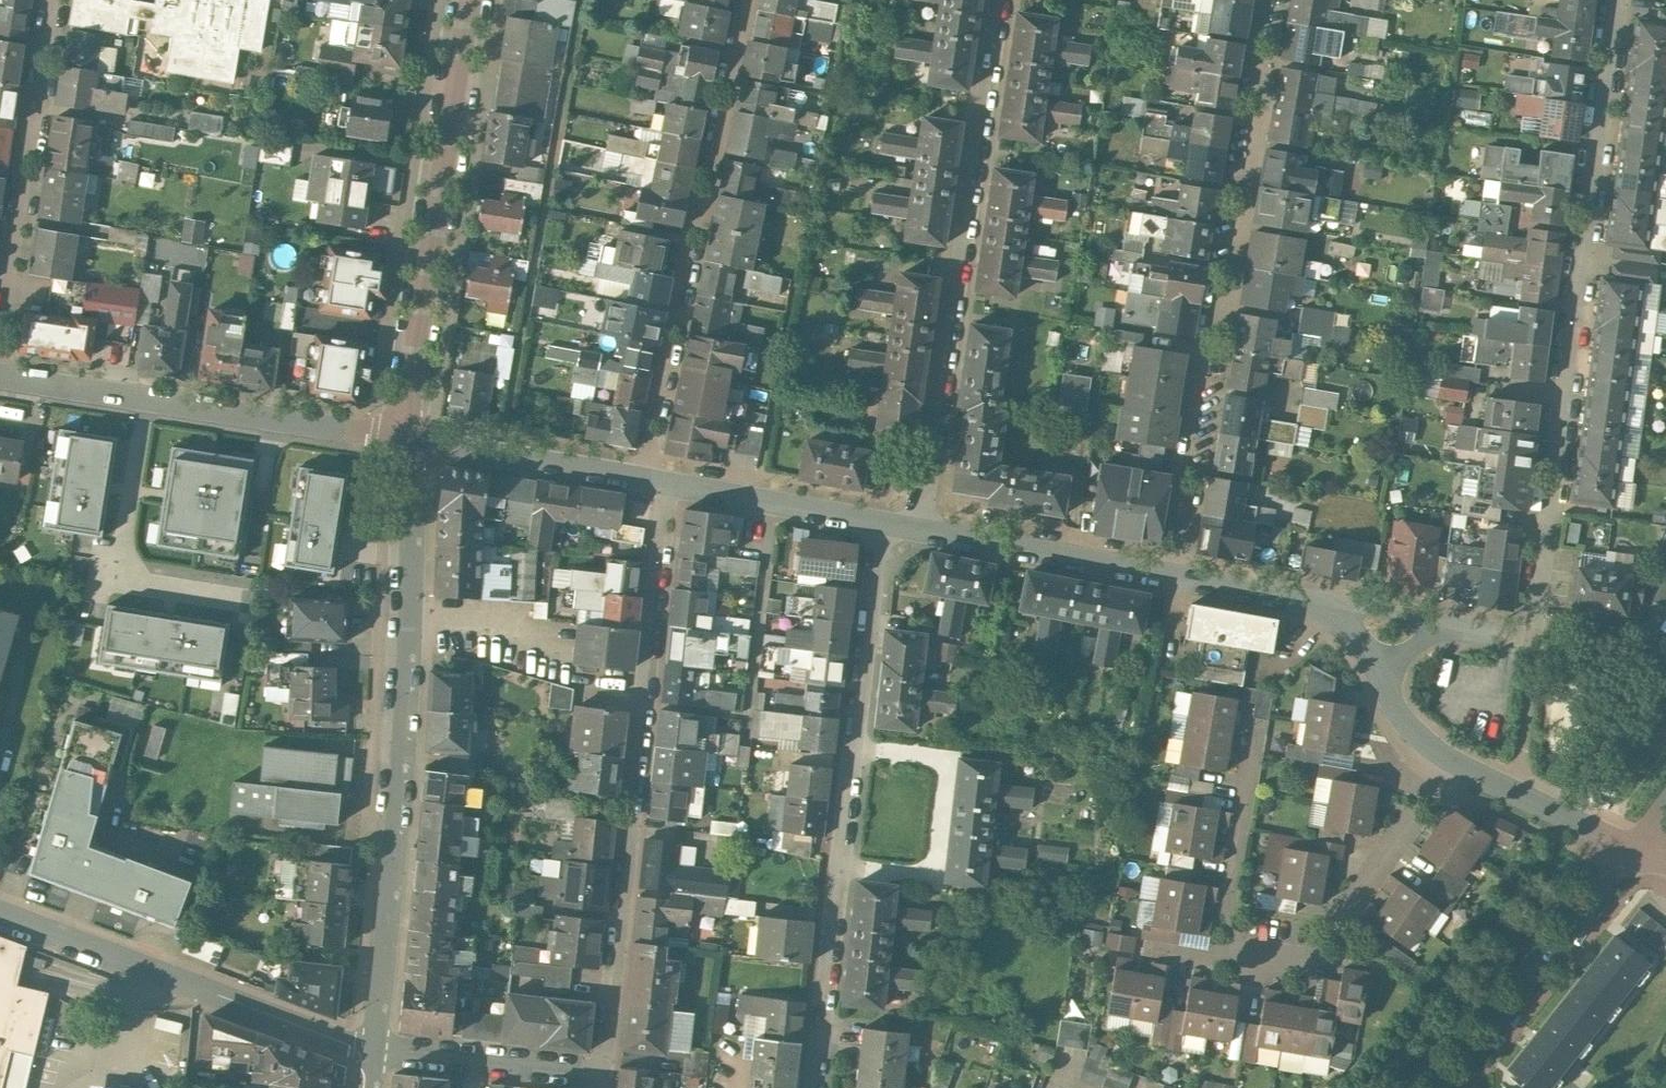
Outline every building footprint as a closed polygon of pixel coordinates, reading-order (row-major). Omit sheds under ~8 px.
[(30,10),(32,0),(0,0),(0,6),(30,10)] [(72,23),(126,33),(129,16),(153,20),(151,31),(176,36),(173,54),(171,54),(168,68),(182,70),(181,73),(220,79),(221,77),(234,79),(236,65),(234,64),(238,43),(262,46),(269,0),(157,0),(156,5),(131,1),(131,0),(75,0),(72,23)] [(363,2),(353,1),(353,3),(351,20),(403,29),(408,0),(363,0),(363,2)] [(562,0),(546,0),(538,4),(537,3),(519,0),(506,0),(504,15),(508,16),(558,25),(572,27),(576,3),(562,0)] [(698,4),(727,11),(729,0),(698,0),(698,4)] [(759,9),(791,15),(794,1),(795,0),(761,0),(759,9)] [(813,0),(808,0),(808,4),(794,1),(791,15),(804,18),(834,24),(837,4),(813,0)] [(940,2),(934,48),(931,62),(928,84),(968,89),(972,61),(981,0),(940,0),(940,2)] [(1172,8),(1214,15),(1216,0),(1173,0),(1172,8)] [(1218,0),(1216,0),(1214,15),(1211,31),(1244,37),(1249,5),(1218,0)] [(1289,23),(1325,29),(1344,32),(1347,14),(1328,10),(1330,0),(1293,0),(1289,23)] [(1559,9),(1558,20),(1591,25),(1594,0),(1561,0),(1559,9)] [(690,2),(687,2),(679,36),(720,44),(727,11),(698,4),(690,2)] [(0,6),(0,36),(25,41),(30,10),(0,6)] [(1559,9),(1543,6),(1542,18),(1558,20),(1559,9)] [(791,15),(759,9),(752,43),(783,49),(788,30),(791,15)] [(1055,18),(1019,12),(1014,45),(1005,106),(1000,136),(1037,141),(1040,118),(1042,104),(1049,57),(1051,41),(1055,18)] [(1368,17),(1353,15),(1347,14),(1344,32),(1358,35),(1365,36),(1368,17)] [(1524,15),(1513,14),(1511,29),(1522,31),(1523,24),(1524,15)] [(804,18),(791,15),(788,30),(801,33),(804,18)] [(1535,17),(1524,15),(1523,24),(1534,26),(1535,17)] [(558,25),(508,16),(501,59),(502,59),(551,68),(558,25)] [(1542,18),(1535,17),(1534,26),(1533,33),(1555,36),(1558,20),(1542,18)] [(1637,19),(1634,45),(1665,49),(1665,23),(1637,19)] [(403,29),(351,20),(346,50),(356,51),(355,59),(398,65),(403,29)] [(1591,25),(1558,20),(1555,36),(1552,55),(1586,59),(1591,25)] [(1325,29),(1289,23),(1284,61),(1318,66),(1321,46),(1325,29)] [(102,34),(71,29),(65,66),(96,71),(102,34)] [(1344,32),(1325,29),(1321,46),(1341,50),(1344,32)] [(1358,35),(1344,32),(1341,50),(1355,52),(1358,35)] [(919,43),(894,39),(891,59),(916,62),(917,60),(931,62),(934,48),(919,46),(919,43)] [(1242,45),(1209,40),(1207,53),(1204,72),(1237,77),(1242,45)] [(0,41),(0,82),(19,85),(25,45),(0,41)] [(1090,45),(1066,41),(1066,43),(1051,41),(1049,57),(1063,59),(1063,61),(1087,64),(1090,45)] [(783,49),(752,43),(745,74),(776,81),(777,77),(781,62),(783,49)] [(1634,45),(1631,70),(1665,74),(1665,49),(1634,45)] [(660,55),(660,46),(636,46),(636,55),(660,55)] [(690,48),(682,46),(679,59),(687,60),(690,48)] [(346,50),(322,47),(318,79),(353,84),(355,59),(356,51),(346,50)] [(718,54),(690,48),(687,60),(683,76),(712,82),(718,54)] [(1207,53),(1178,48),(1175,67),(1204,72),(1207,53)] [(656,84),(656,99),(664,99),(664,57),(637,57),(636,84),(656,84)] [(551,68),(502,59),(501,60),(504,61),(495,113),(492,113),(484,160),(521,167),(529,121),(542,123),(551,68)] [(795,65),(781,62),(777,77),(792,81),(795,65)] [(1355,64),(1356,74),(1376,73),(1376,63),(1355,64)] [(1585,68),(1553,64),(1551,83),(1549,99),(1581,103),(1585,68)] [(96,71),(65,66),(59,103),(90,108),(96,71)] [(1204,72),(1175,67),(1171,86),(1200,91),(1204,72)] [(1318,74),(1282,69),(1276,105),(1312,111),(1315,94),(1318,74)] [(1631,70),(1630,70),(1632,71),(1629,94),(1665,99),(1665,74),(1631,70)] [(126,76),(96,71),(90,108),(120,113),(126,76)] [(1237,77),(1204,72),(1200,91),(1198,104),(1231,109),(1237,77)] [(712,82),(683,76),(679,94),(677,105),(706,111),(712,82)] [(784,89),(744,80),(737,112),(769,119),(784,122),(793,123),(796,109),(780,106),(784,89)] [(1551,83),(1535,80),(1533,97),(1549,99),(1551,83)] [(13,126),(19,85),(0,82),(0,125),(13,126)] [(1457,86),(1453,103),(1478,109),(1482,92),(1457,86)] [(801,107),(805,91),(787,87),(783,103),(801,107)] [(679,94),(671,93),(669,103),(677,105),(679,94)] [(1519,95),(1508,93),(1507,103),(1517,105),(1519,95)] [(1334,97),(1315,94),(1312,111),(1331,114),(1334,97)] [(1629,94),(1625,119),(1665,125),(1665,99),(1629,94)] [(1533,97),(1519,95),(1517,105),(1516,110),(1530,113),(1533,97)] [(1123,112),(1138,112),(1138,96),(1123,96),(1123,112)] [(1350,99),(1334,97),(1331,114),(1348,117),(1350,99)] [(1549,99),(1533,97),(1530,113),(1546,115),(1549,99)] [(394,103),(355,98),(353,109),(345,108),(342,126),(351,128),(350,135),(388,140),(394,103)] [(655,102),(637,98),(634,111),(652,115),(655,102)] [(1581,103),(1549,99),(1546,115),(1544,133),(1577,138),(1581,103)] [(677,105),(669,103),(663,132),(700,140),(706,111),(677,105)] [(1080,108),(1055,104),(1055,106),(1042,104),(1040,118),(1054,121),(1053,123),(1078,127),(1080,108)] [(1312,111),(1276,105),(1270,142),(1305,147),(1309,129),(1312,111)] [(819,114),(796,109),(793,123),(816,128),(819,114)] [(225,116),(192,111),(189,129),(222,134),(225,116)] [(1331,114),(1312,111),(1309,129),(1328,132),(1331,114)] [(769,119),(737,112),(729,151),(761,158),(766,133),(769,119)] [(1230,117),(1197,112),(1194,129),(1192,144),(1224,150),(1230,117)] [(1348,117),(1331,114),(1328,132),(1345,135),(1348,117)] [(89,121),(57,116),(50,165),(84,170),(89,121)] [(173,141),(176,127),(130,117),(127,131),(173,141)] [(784,122),(769,119),(766,133),(781,136),(782,133),(784,122)] [(910,203),(908,218),(905,241),(944,247),(948,215),(958,154),(962,124),(923,119),(920,142),(917,157),(910,203)] [(1625,119),(1622,144),(1665,150),(1665,125),(1625,119)] [(793,123),(784,122),(782,133),(814,139),(816,128),(793,123)] [(1184,124),(1178,123),(1177,126),(1173,126),(1171,141),(1192,144),(1194,129),(1183,128),(1184,124)] [(0,129),(0,170),(5,171),(11,131),(0,129)] [(700,140),(663,132),(661,145),(657,160),(694,168),(700,140)] [(908,138),(882,134),(879,154),(905,158),(906,156),(917,157),(920,142),(908,140),(908,138)] [(661,145),(609,135),(606,150),(623,154),(623,153),(625,154),(644,158),(657,160),(661,145)] [(263,138),(262,160),(293,161),(294,139),(263,138)] [(1192,144),(1171,141),(1168,156),(1172,157),(1172,161),(1178,162),(1179,158),(1189,160),(1192,144)] [(1224,150),(1192,144),(1189,160),(1186,177),(1219,182),(1224,150)] [(1622,144),(1619,168),(1656,174),(1665,175),(1665,150),(1622,144)] [(1521,151),(1505,149),(1501,181),(1539,187),(1542,168),(1519,165),(1521,151)] [(797,155),(772,150),(770,164),(794,169),(796,157),(797,155)] [(1304,156),(1269,150),(1262,187),(1298,193),(1302,170),(1304,156)] [(1575,155),(1544,150),(1542,168),(1539,187),(1569,191),(1575,155)] [(376,163),(318,154),(309,200),(322,202),(319,221),(364,229),(371,191),(376,165),(376,163)] [(644,158),(625,154),(622,168),(641,172),(644,158)] [(811,160),(796,157),(794,169),(809,172),(811,160)] [(694,168),(657,160),(651,189),(659,191),(688,197),(694,168)] [(757,166),(727,160),(720,195),(750,201),(757,166)] [(1382,167),(1366,164),(1364,177),(1380,180),(1382,167)] [(397,168),(376,165),(371,191),(392,194),(397,168)] [(1344,172),(1316,167),(1315,172),(1311,195),(1339,200),(1344,172)] [(1656,174),(1619,168),(1616,192),(1614,192),(1614,193),(1653,198),(1656,174)] [(85,175),(48,169),(41,216),(78,222),(85,175)] [(1031,176),(995,170),(990,202),(981,263),(977,292),(1013,298),(1017,275),(1019,260),(1026,215),(1028,199),(1031,176)] [(1315,172),(1302,170),(1298,193),(1311,195),(1315,172)] [(543,185),(506,180),(504,193),(526,197),(541,200),(543,185)] [(1501,181),(1488,180),(1486,195),(1499,196),(1501,181)] [(1539,187),(1501,181),(1499,196),(1499,198),(1537,203),(1539,187)] [(1217,191),(1183,186),(1180,206),(1178,220),(1211,225),(1217,191)] [(1298,193),(1262,187),(1256,222),(1305,231),(1307,218),(1337,223),(1341,200),(1298,193)] [(1569,191),(1539,187),(1537,203),(1535,220),(1564,224),(1569,191)] [(659,191),(657,206),(640,203),(637,218),(654,221),(682,227),(688,197),(659,191)] [(504,193),(502,193),(501,203),(479,199),(476,213),(480,214),(477,229),(491,232),(491,230),(520,235),(525,207),(524,207),(526,197),(504,193)] [(1653,198),(1614,193),(1611,217),(1650,223),(1653,198)] [(713,228),(758,238),(765,204),(750,201),(720,195),(713,228)] [(899,198),(874,195),(871,215),(896,218),(896,216),(908,218),(910,203),(898,201),(899,198)] [(1066,203),(1041,200),(1041,201),(1028,199),(1026,215),(1039,217),(1038,219),(1063,222),(1066,203)] [(1172,202),(1154,199),(1151,215),(1178,220),(1180,206),(1172,205),(1172,202)] [(1511,206),(1482,202),(1480,217),(1509,221),(1511,206)] [(1151,215),(1136,213),(1134,230),(1148,232),(1151,215)] [(637,218),(624,215),(623,223),(652,229),(654,221),(637,218)] [(1178,220),(1151,215),(1148,232),(1166,235),(1168,225),(1177,226),(1178,220)] [(184,217),(182,242),(203,244),(206,219),(184,217)] [(1509,221),(1480,217),(1477,234),(1485,235),(1506,238),(1509,221)] [(1650,223),(1611,217),(1608,243),(1646,249),(1650,223)] [(1211,225),(1178,220),(1177,226),(1172,254),(1205,259),(1211,225)] [(137,231),(111,227),(108,240),(107,240),(107,241),(135,245),(137,231)] [(758,238),(713,228),(706,261),(736,267),(751,271),(758,238)] [(77,235),(40,229),(32,275),(53,278),(70,281),(70,280),(77,235)] [(1562,234),(1530,229),(1527,246),(1527,247),(1525,264),(1558,269),(1562,234)] [(670,241),(621,231),(617,249),(603,247),(600,263),(641,271),(663,276),(670,241)] [(1290,237),(1255,231),(1249,268),(1283,275),(1290,237)] [(1506,238),(1485,235),(1481,258),(1505,261),(1505,259),(1514,260),(1513,262),(1525,264),(1527,247),(1509,244),(1510,238),(1506,238)] [(1303,239),(1290,237),(1283,275),(1303,278),(1306,263),(1299,262),(1303,239)] [(1356,247),(1331,241),(1328,254),(1353,259),(1356,247)] [(380,255),(330,248),(329,256),(327,268),(325,281),(354,286),(355,281),(357,282),(358,277),(387,282),(389,266),(379,264),(380,255)] [(257,256),(244,254),(241,273),(254,275),(257,256)] [(329,256),(323,255),(321,267),(327,268),(329,256)] [(489,270),(467,266),(465,282),(468,282),(465,297),(479,300),(480,297),(509,302),(513,278),(514,274),(510,273),(512,258),(491,255),(489,270)] [(1446,258),(1432,255),(1427,286),(1441,288),(1446,258)] [(529,261),(512,258),(510,273),(514,274),(513,278),(526,281),(529,261)] [(1057,263),(1032,259),(1032,261),(1019,260),(1017,275),(1029,277),(1029,278),(1054,283),(1057,263)] [(736,267),(706,261),(699,295),(729,301),(736,267)] [(1525,264),(1505,261),(1503,274),(1497,273),(1495,289),(1515,292),(1515,289),(1522,290),(1525,264)] [(600,263),(598,263),(595,281),(615,285),(616,281),(638,285),(641,271),(600,263)] [(1169,270),(1134,263),(1129,292),(1164,297),(1169,270)] [(1204,269),(1171,263),(1169,270),(1164,297),(1198,303),(1204,269)] [(1558,269),(1525,264),(1522,290),(1521,299),(1554,304),(1558,269)] [(1283,275),(1249,268),(1242,304),(1277,310),(1280,292),(1283,275)] [(663,276),(641,271),(638,285),(634,305),(664,311),(671,277),(663,276)] [(939,280),(900,274),(897,297),(894,312),(887,357),(885,372),(882,395),(883,396),(919,401),(920,401),(925,370),(934,310),(939,280)] [(1303,278),(1283,275),(1280,292),(1300,295),(1303,278)] [(155,278),(145,276),(144,285),(154,287),(155,278)] [(354,286),(325,281),(324,289),(322,302),(321,310),(370,317),(374,296),(385,297),(387,282),(358,277),(357,282),(355,281),(354,286)] [(1660,285),(1603,277),(1600,303),(1639,309),(1656,311),(1660,285)] [(53,278),(47,316),(97,319),(135,325),(141,291),(70,280),(70,281),(53,278)] [(1317,281),(1303,278),(1300,295),(1314,298),(1314,297),(1317,282),(1317,281)] [(538,282),(533,301),(555,307),(560,288),(538,282)] [(189,290),(173,288),(166,329),(183,332),(185,316),(190,290),(189,290)] [(203,290),(189,288),(189,290),(190,290),(185,316),(198,318),(203,290)] [(324,289),(318,288),(316,300),(322,302),(324,289)] [(884,293),(859,290),(856,309),(881,313),(881,310),(894,312),(897,297),(884,295),(884,293)] [(1164,297),(1129,292),(1124,316),(1160,322),(1158,331),(1192,337),(1198,303),(1164,297)] [(729,301),(699,295),(691,333),(721,339),(729,301)] [(612,301),(591,296),(587,314),(608,318),(612,301)] [(1639,309),(1600,303),(1596,328),(1635,333),(1639,309)] [(1097,319),(1113,323),(1117,308),(1101,304),(1097,319)] [(664,311),(634,305),(626,339),(657,345),(664,311)] [(1335,313),(1302,307),(1300,320),(1332,327),(1335,313)] [(1552,312),(1522,307),(1519,327),(1517,343),(1548,347),(1552,312)] [(248,317),(211,311),(207,339),(243,345),(248,317)] [(91,355),(97,319),(47,316),(26,313),(20,351),(76,360),(77,353),(91,355)] [(1276,319),(1241,313),(1235,350),(1270,356),(1273,338),(1276,319)] [(1332,327),(1300,320),(1298,333),(1319,337),(1330,339),(1332,327)] [(1519,327),(1504,325),(1502,340),(1517,343),(1519,327)] [(166,329),(146,326),(140,369),(178,375),(185,332),(166,329)] [(1008,332),(971,326),(965,368),(959,409),(966,410),(961,450),(956,491),(991,496),(993,496),(997,467),(1005,414),(996,413),(1008,332)] [(1635,333),(1596,328),(1597,329),(1594,353),(1632,358),(1635,333)] [(317,336),(294,332),(290,355),(313,358),(317,336)] [(721,339),(691,333),(683,370),(713,376),(721,339)] [(310,380),(307,395),(357,402),(361,379),(372,380),(374,367),(363,365),(366,343),(317,336),(313,358),(312,368),(310,380)] [(1494,338),(1479,336),(1476,358),(1491,359),(1494,338)] [(626,339),(619,337),(616,351),(624,353),(626,339)] [(1330,339),(1319,337),(1318,346),(1329,348),(1330,339)] [(1291,341),(1273,338),(1270,356),(1288,359),(1291,341)] [(243,345),(207,339),(201,379),(237,384),(243,345)] [(657,345),(626,339),(624,353),(620,372),(650,379),(657,345)] [(744,343),(721,339),(713,376),(729,379),(731,366),(739,368),(744,343)] [(1517,343),(1502,340),(1499,356),(1514,358),(1517,343)] [(1308,344),(1291,341),(1288,359),(1304,362),(1308,344)] [(760,347),(744,343),(739,368),(755,371),(760,347)] [(1548,347),(1517,343),(1514,358),(1512,378),(1543,382),(1548,347)] [(279,351),(243,345),(237,384),(272,389),(279,351)] [(1188,355),(1134,346),(1129,376),(1134,377),(1182,385),(1188,355)] [(875,354),(850,350),(848,369),(872,373),(872,371),(885,372),(887,357),(875,356),(875,354)] [(1270,356),(1235,350),(1229,386),(1264,392),(1267,373),(1270,356)] [(601,356),(580,351),(577,364),(598,369),(601,356)] [(1632,358),(1594,353),(1591,377),(1629,382),(1632,358)] [(1288,359),(1270,356),(1267,373),(1301,379),(1304,362),(1288,359)] [(598,369),(577,364),(574,381),(595,386),(598,369)] [(1481,370),(1446,364),(1444,378),(1468,382),(1468,383),(1479,384),(1481,370)] [(312,368),(305,367),(304,379),(310,380),(312,368)] [(492,375),(456,369),(448,417),(485,423),(492,375)] [(713,376),(683,370),(675,409),(705,415),(707,406),(711,386),(713,376)] [(650,379),(620,372),(614,400),(612,407),(643,413),(650,379)] [(1093,378),(1068,374),(1062,410),(1087,413),(1093,378)] [(1182,385),(1134,377),(1129,407),(1177,416),(1182,385)] [(1629,382),(1591,377),(1588,402),(1625,407),(1629,382)] [(1468,382),(1444,378),(1444,379),(1442,379),(1439,398),(1465,402),(1468,383),(1468,382)] [(734,390),(711,386),(707,406),(730,410),(731,402),(734,390)] [(1338,394),(1303,387),(1300,404),(1328,409),(1335,410),(1338,394)] [(919,401),(883,396),(878,427),(915,433),(917,417),(919,401)] [(1262,402),(1226,396),(1220,432),(1256,438),(1294,444),(1297,425),(1259,418),(1262,402)] [(614,400),(606,398),(605,405),(612,407),(614,400)] [(1540,404),(1488,398),(1484,430),(1488,431),(1536,437),(1540,404)] [(605,405),(585,401),(582,415),(593,417),(589,438),(605,441),(612,407),(605,405)] [(747,406),(731,402),(730,410),(707,406),(705,415),(728,420),(744,423),(747,406)] [(1625,407),(1588,402),(1584,427),(1622,432),(1625,407)] [(1328,409),(1300,404),(1298,419),(1325,424),(1328,409)] [(1459,424),(1465,408),(1451,404),(1445,420),(1459,424)] [(643,413),(612,407),(606,442),(636,448),(643,413)] [(1129,407),(1124,407),(1121,424),(1126,425),(1124,439),(1140,442),(1165,446),(1172,447),(1177,416),(1129,407)] [(675,409),(666,453),(696,459),(705,415),(675,409)] [(705,415),(696,459),(706,461),(711,442),(722,444),(723,444),(728,421),(728,420),(705,415)] [(1399,438),(1418,439),(1420,418),(1401,416),(1399,438)] [(764,428),(728,421),(723,444),(722,444),(721,447),(759,454),(764,428)] [(1297,424),(1296,442),(1310,443),(1312,425),(1297,424)] [(1477,430),(1460,427),(1457,448),(1474,450),(1477,430)] [(1622,432),(1584,427),(1581,450),(1580,450),(1580,451),(1619,456),(1622,432)] [(118,438),(60,429),(45,529),(103,538),(118,438)] [(1484,430),(1477,430),(1474,450),(1485,452),(1488,431),(1484,430)] [(1536,437),(1488,431),(1485,452),(1488,452),(1486,468),(1502,471),(1531,475),(1536,437)] [(1256,438),(1220,432),(1214,469),(1249,475),(1256,438)] [(869,451),(809,439),(802,478),(862,489),(869,451)] [(0,440),(0,479),(17,481),(23,444),(0,440)] [(1165,446),(1140,442),(1138,456),(1163,460),(1165,446)] [(215,454),(173,447),(157,546),(199,553),(215,454)] [(1619,456),(1580,451),(1576,476),(1616,481),(1619,456)] [(254,460),(215,454),(199,553),(238,559),(254,460)] [(1138,456),(1131,455),(1129,467),(1161,473),(1163,460),(1138,456)] [(1129,467),(1103,463),(1095,517),(1103,519),(1101,533),(1158,543),(1169,474),(1161,473),(1129,467)] [(349,474),(300,466),(284,565),(333,573),(349,474)] [(1069,477),(997,467),(993,496),(991,496),(990,504),(1064,515),(1069,477)] [(473,472),(448,468),(442,510),(440,545),(483,548),(484,517),(467,514),(473,472)] [(1531,475),(1502,471),(1499,492),(1496,514),(1498,514),(1524,518),(1531,475)] [(537,481),(473,472),(467,514),(484,517),(531,525),(537,481)] [(1616,481),(1576,476),(1573,501),(1612,506),(1616,481)] [(1245,483),(1212,477),(1206,515),(1239,520),(1241,504),(1245,483)] [(584,489),(538,481),(534,513),(553,516),(579,520),(584,489)] [(1499,492),(1466,487),(1462,515),(1474,518),(1496,521),(1498,514),(1496,514),(1499,492)] [(621,494),(584,489),(579,520),(614,525),(616,522),(621,494)] [(1273,508),(1241,504),(1239,520),(1254,523),(1271,525),(1273,508)] [(685,506),(680,551),(711,555),(712,545),(757,552),(761,524),(761,521),(685,506)] [(553,516),(534,513),(532,525),(531,525),(528,547),(529,547),(550,551),(553,516)] [(1462,515),(1453,514),(1452,523),(1472,527),(1474,518),(1462,515)] [(1239,520),(1206,515),(1199,553),(1248,561),(1254,523),(1239,520)] [(616,522),(614,525),(609,540),(642,545),(645,527),(616,522)] [(1408,545),(1395,542),(1389,580),(1407,582),(1408,576),(1423,578),(1431,579),(1434,556),(1438,530),(1411,526),(1408,545)] [(1522,535),(1489,530),(1486,551),(1484,567),(1517,572),(1522,535)] [(1658,558),(1665,561),(1665,534),(1658,558)] [(836,546),(803,542),(800,571),(827,575),(853,578),(854,578),(857,551),(835,550),(836,546)] [(1486,551),(1453,547),(1453,545),(1450,544),(1448,562),(1460,564),(1484,567),(1486,551)] [(483,548),(440,545),(438,571),(436,598),(465,599),(475,600),(500,601),(532,602),(549,602),(550,551),(483,548)] [(1362,555),(1308,545),(1303,571),(1357,581),(1362,555)] [(711,555),(680,551),(676,587),(707,591),(710,567),(711,555)] [(733,558),(711,555),(710,567),(732,570),(733,558)] [(995,567),(933,556),(927,591),(966,599),(988,603),(995,567)] [(1447,559),(1434,556),(1431,579),(1423,578),(1423,579),(1436,585),(1444,586),(1447,562),(1447,559)] [(645,563),(609,559),(607,575),(605,591),(641,595),(645,563)] [(1448,562),(1447,562),(1444,586),(1457,589),(1458,584),(1460,564),(1448,562)] [(1484,567),(1460,564),(1458,584),(1482,587),(1484,567)] [(1517,572),(1484,567),(1482,587),(1480,605),(1513,611),(1518,572),(1517,572)] [(1605,573),(1579,569),(1574,607),(1600,611),(1605,573)] [(607,575),(592,573),(590,589),(605,591),(607,575)] [(1630,576),(1605,573),(1600,611),(1625,614),(1626,606),(1630,578),(1630,576)] [(1149,596),(1029,574),(1022,610),(1046,615),(1060,617),(1104,626),(1120,629),(1143,634),(1149,596)] [(853,578),(827,575),(826,587),(852,591),(853,578)] [(1645,580),(1630,578),(1626,606),(1641,608),(1645,580)] [(707,591),(676,587),(672,625),(703,629),(704,615),(707,591)] [(826,587),(820,587),(818,603),(816,620),(848,624),(853,591),(852,591),(826,587)] [(590,589),(577,588),(575,606),(588,607),(590,589)] [(605,591),(590,589),(588,607),(603,609),(605,591)] [(641,595),(605,591),(603,609),(638,618),(641,595)] [(966,599),(950,596),(948,607),(946,607),(941,633),(960,637),(965,610),(964,610),(966,599)] [(348,601),(291,598),(291,619),(296,619),(295,637),(290,637),(290,640),(312,641),(346,642),(348,601)] [(818,603),(790,599),(788,617),(805,619),(816,620),(818,603)] [(230,623),(108,604),(99,663),(221,682),(230,623)] [(1278,620),(1192,605),(1186,637),(1272,652),(1278,620)] [(588,607),(575,606),(568,656),(631,667),(638,618),(603,609),(588,607)] [(18,616),(0,611),(0,679),(18,616)] [(750,621),(704,615),(703,629),(729,633),(748,635),(750,621)] [(1060,617),(1046,615),(1044,628),(1041,627),(1036,652),(1056,656),(1061,631),(1058,631),(1060,617)] [(816,620),(805,619),(803,633),(789,631),(788,638),(787,648),(812,651),(816,620)] [(848,624),(816,620),(812,651),(845,656),(848,624)] [(703,629),(672,625),(668,661),(698,665),(701,644),(703,629)] [(1120,629),(1104,626),(1102,639),(1099,639),(1095,664),(1115,667),(1119,643),(1117,642),(1120,629)] [(729,633),(703,629),(701,644),(727,647),(729,633)] [(924,637),(888,633),(885,664),(921,668),(924,637)] [(788,638),(777,637),(776,646),(787,648),(788,638)] [(290,640),(287,640),(287,653),(308,654),(312,654),(312,641),(290,640)] [(939,657),(955,661),(959,645),(942,641),(939,657)] [(787,648),(776,646),(774,662),(810,666),(808,682),(810,682),(841,687),(845,656),(812,651),(787,648)] [(1653,666),(1665,675),(1665,649),(1653,666)] [(287,653),(268,652),(268,665),(308,667),(308,654),(287,653)] [(474,660),(452,656),(450,668),(472,672),(474,660)] [(698,665),(668,661),(663,701),(694,704),(696,688),(698,665)] [(885,664),(881,695),(877,725),(915,730),(917,708),(919,692),(922,668),(921,668),(885,664)] [(308,667),(268,665),(267,687),(291,688),(290,719),(347,721),(348,701),(334,701),(335,668),(308,667)] [(1337,679),(1313,666),(1311,665),(1305,698),(1310,699),(1332,702),(1337,679)] [(472,674),(433,672),(432,710),(475,712),(476,696),(471,696),(472,674)] [(575,688),(552,682),(550,707),(573,709),(575,688)] [(841,687),(810,682),(808,698),(806,714),(837,718),(841,687)] [(1274,692),(1246,687),(1243,701),(1256,704),(1253,718),(1269,721),(1274,692)] [(730,693),(696,688),(694,704),(728,709),(730,693)] [(1175,710),(1184,712),(1189,691),(1180,689),(1175,710)] [(235,722),(240,693),(227,690),(222,720),(235,722)] [(959,695),(934,692),(934,694),(919,692),(917,708),(932,710),(932,712),(957,714),(959,695)] [(1238,699),(1193,692),(1188,716),(1233,724),(1238,699)] [(808,698),(778,694),(776,711),(780,711),(806,714),(808,698)] [(1332,702),(1310,699),(1306,723),(1351,731),(1355,706),(1332,702)] [(627,712),(577,706),(572,752),(583,753),(622,757),(627,712)] [(700,714),(663,709),(659,745),(695,751),(697,732),(700,714)] [(475,712),(432,710),(430,749),(453,750),(469,751),(470,729),(474,729),(475,712)] [(806,714),(780,711),(777,735),(803,738),(806,714)] [(837,718),(806,714),(803,738),(802,748),(833,752),(837,718)] [(1233,724),(1188,716),(1185,740),(1229,748),(1233,724)] [(75,720),(52,798),(100,812),(123,734),(75,720)] [(1351,731),(1306,723),(1302,746),(1302,748),(1323,751),(1347,755),(1351,731)] [(167,729),(154,725),(145,755),(158,759),(167,729)] [(712,733),(697,732),(695,751),(706,752),(709,753),(712,733)] [(737,745),(719,743),(720,735),(712,733),(709,753),(736,757),(737,745)] [(1229,748),(1185,740),(1180,765),(1201,768),(1225,772),(1229,748)] [(1323,751),(1302,748),(1302,746),(1288,743),(1286,758),(1319,764),(1321,764),(1323,751)] [(695,751),(659,745),(655,779),(691,784),(702,785),(706,752),(695,751)] [(339,754),(264,746),(260,784),(341,793),(350,794),(354,758),(339,756),(339,754)] [(559,750),(545,749),(544,757),(558,758),(559,750)] [(469,751),(453,750),(452,766),(484,772),(487,753),(469,752),(469,751)] [(811,754),(781,750),(778,771),(791,773),(792,765),(810,767),(811,754)] [(622,757),(583,753),(579,789),(579,791),(617,796),(622,757)] [(1002,766),(963,761),(960,791),(953,852),(949,882),(989,887),(991,864),(993,849),(998,804),(1000,789),(1002,766)] [(1180,765),(1176,764),(1174,777),(1189,780),(1198,781),(1201,768),(1180,765)] [(1321,764),(1319,764),(1317,777),(1332,780),(1353,783),(1355,770),(1321,764)] [(810,767),(792,765),(791,773),(788,797),(828,802),(832,770),(810,767)] [(581,771),(570,770),(568,788),(579,789),(581,771)] [(467,776),(428,772),(425,802),(464,805),(466,787),(467,776)] [(691,784),(655,779),(650,817),(687,821),(689,803),(691,784)] [(1198,781),(1189,780),(1187,792),(1205,795),(1212,796),(1214,784),(1198,781)] [(1353,783),(1332,780),(1328,804),(1373,812),(1377,787),(1353,783)] [(260,784),(234,782),(231,813),(338,824),(341,793),(260,784)] [(702,785),(691,784),(689,803),(703,805),(705,786),(702,785)] [(482,789),(466,787),(464,805),(481,807),(482,789)] [(1038,792),(1013,788),(1013,791),(1000,789),(998,804),(1011,805),(1011,807),(1036,811),(1038,792)] [(1187,792),(1167,789),(1165,803),(1173,804),(1174,803),(1203,808),(1205,795),(1187,792)] [(581,802),(548,793),(547,811),(579,815),(581,802)] [(100,812),(52,798),(30,874),(76,892),(91,843),(100,812)] [(828,802),(787,798),(785,816),(787,816),(785,831),(784,830),(783,833),(814,836),(824,838),(828,802)] [(464,805),(425,802),(422,830),(461,834),(463,815),(464,805)] [(1203,808),(1174,803),(1173,804),(1169,828),(1214,835),(1216,826),(1228,828),(1231,813),(1203,808)] [(1373,812),(1328,804),(1324,828),(1345,832),(1369,836),(1373,812)] [(1517,827),(1482,810),(1475,824),(1499,835),(1496,840),(1508,845),(1517,827)] [(1488,838),(1451,811),(1436,832),(1474,858),(1488,838)] [(479,817),(463,815),(461,834),(477,836),(479,817)] [(615,823),(577,819),(575,841),(573,858),(575,858),(611,862),(615,823)] [(1214,835),(1169,828),(1165,852),(1170,853),(1195,857),(1223,862),(1225,847),(1213,845),(1214,835)] [(1324,828),(1320,828),(1318,840),(1343,845),(1345,832),(1324,828)] [(461,834),(422,830),(419,860),(458,864),(459,853),(461,834)] [(1474,858),(1436,832),(1422,852),(1442,866),(1459,878),(1460,877),(1474,858)] [(477,836),(461,834),(459,853),(475,855),(477,836)] [(814,836),(790,834),(788,853),(811,859),(814,836)] [(575,841),(557,840),(555,858),(575,861),(575,858),(573,858),(575,841)] [(680,845),(648,841),(642,887),(673,890),(675,890),(678,867),(680,845)] [(91,843),(76,892),(175,929),(193,882),(91,843)] [(353,848),(310,843),(308,860),(351,865),(353,848)] [(1031,851),(1006,848),(1005,850),(993,849),(991,864),(1004,865),(1003,867),(1028,870),(1031,851)] [(1329,856),(1284,848),(1280,873),(1325,880),(1329,856)] [(1195,857),(1170,853),(1168,865),(1193,870),(1195,857)] [(308,860),(297,858),(295,878),(294,877),(292,888),(278,886),(277,898),(297,900),(347,906),(348,897),(353,895),(353,886),(349,884),(351,865),(308,860)] [(458,864),(419,860),(416,889),(455,893),(457,875),(458,864)] [(609,867),(565,862),(561,898),(561,904),(604,910),(609,867)] [(1193,871),(1168,866),(1166,879),(1190,883),(1193,871)] [(1459,878),(1442,866),(1431,881),(1458,899),(1469,884),(1460,877),(1459,878)] [(730,873),(678,867),(675,890),(673,890),(673,892),(693,894),(711,896),(727,898),(728,884),(730,873)] [(1325,880),(1280,873),(1276,897),(1321,905),(1325,880)] [(473,876),(457,875),(455,893),(456,893),(471,894),(473,876)] [(1421,896),(1390,875),(1381,887),(1392,894),(1386,902),(1424,929),(1438,909),(1438,908),(1421,896)] [(563,879),(544,877),(542,896),(561,898),(563,879)] [(1166,879),(1161,878),(1157,902),(1201,910),(1203,900),(1216,903),(1218,888),(1190,883),(1166,879)] [(1458,899),(1431,881),(1421,896),(1438,908),(1438,909),(1447,916),(1458,899)] [(899,888),(859,883),(855,914),(848,974),(845,1005),(883,1009),(886,986),(888,970),(894,927),(896,911),(899,888)] [(738,885),(728,884),(727,898),(730,898),(736,899),(738,885)] [(455,893),(416,889),(411,930),(452,934),(456,893),(455,893)] [(693,894),(673,892),(672,902),(673,902),(669,935),(688,937),(692,906),(693,894)] [(711,896),(693,894),(692,906),(710,908),(711,896)] [(672,902),(641,898),(636,943),(668,947),(669,935),(673,902),(672,902)] [(736,899),(730,898),(728,915),(755,919),(757,901),(736,899)] [(347,906),(297,900),(292,941),(343,946),(347,906)] [(1201,910),(1157,902),(1152,927),(1210,937),(1212,922),(1200,920),(1201,910)] [(1424,929),(1386,902),(1381,910),(1370,903),(1361,915),(1409,949),(1424,929)] [(545,906),(519,903),(517,918),(544,920),(545,906)] [(1639,909),(1624,929),(1664,960),(1665,958),(1665,930),(1639,909)] [(934,913),(909,911),(909,912),(896,911),(894,927),(907,928),(907,931),(932,933),(934,913)] [(814,922),(760,916),(755,957),(809,963),(814,922)] [(603,921),(560,917),(555,963),(597,968),(603,921)] [(452,934),(411,930),(407,972),(408,972),(448,977),(449,965),(450,955),(452,934)] [(216,963),(225,942),(200,931),(191,952),(216,963)] [(1110,945),(1136,948),(1137,934),(1111,931),(1110,945)] [(452,934),(450,955),(473,957),(476,937),(452,934)] [(49,993),(17,986),(27,947),(0,937),(0,1087),(26,1087),(49,993)] [(1510,1070),(1532,1087),(1547,1087),(1647,963),(1615,938),(1589,971),(1536,1037),(1510,1070)] [(668,947),(636,943),(629,1006),(671,1011),(672,1002),(677,1003),(682,961),(666,959),(668,947)] [(1416,962),(1391,944),(1384,955),(1409,973),(1416,962)] [(542,950),(514,946),(513,961),(540,964),(542,950)] [(1133,959),(1118,956),(1108,1014),(1133,1018),(1140,973),(1131,972),(1133,959)] [(540,964),(513,961),(509,995),(510,995),(512,975),(544,979),(543,992),(569,995),(568,1000),(569,1001),(573,968),(540,964)] [(1152,962),(1150,975),(1140,973),(1133,1018),(1156,1022),(1157,1022),(1162,997),(1167,965),(1152,962)] [(341,968),(293,963),(290,982),(280,980),(278,995),(328,1013),(336,1009),(341,968)] [(455,966),(449,965),(448,977),(458,978),(469,979),(469,978),(462,977),(463,970),(455,969),(455,966)] [(1369,973),(1343,969),(1341,982),(1367,986),(1369,973)] [(928,973),(902,970),(902,972),(888,970),(886,986),(900,988),(900,990),(925,993),(928,973)] [(448,977),(408,972),(407,984),(406,983),(400,1030),(453,1037),(457,999),(456,998),(458,978),(448,977)] [(1207,978),(1192,976),(1186,1012),(1182,1033),(1183,1034),(1206,1037),(1214,992),(1204,991),(1207,978)] [(1224,994),(1214,992),(1206,1037),(1231,1042),(1241,984),(1226,982),(1224,994)] [(1367,986),(1341,982),(1338,1001),(1335,1017),(1337,1017),(1361,1021),(1367,986)] [(1281,991),(1266,988),(1260,1025),(1257,1046),(1258,1046),(1281,1050),(1289,1005),(1279,1004),(1281,991)] [(1301,994),(1299,1007),(1289,1005),(1281,1050),(1305,1054),(1313,1009),(1316,997),(1301,994)] [(510,995),(509,995),(506,1018),(503,1043),(544,1047),(545,1030),(533,1029),(536,997),(510,995)] [(805,1004),(741,996),(739,1014),(767,1017),(765,1038),(800,1043),(805,1004)] [(568,1000),(536,997),(533,1029),(545,1030),(544,1047),(589,1051),(594,1003),(569,1001),(568,1000)] [(1162,997),(1157,1022),(1156,1022),(1152,1046),(1166,1048),(1174,999),(1162,997)] [(1338,1001),(1316,997),(1313,1009),(1305,1054),(1330,1058),(1337,1017),(1335,1017),(1338,1001)] [(1174,999),(1166,1048),(1180,1051),(1183,1034),(1182,1033),(1186,1012),(1174,1010),(1175,999),(1174,999)] [(730,1004),(716,1002),(713,1032),(726,1034),(730,1004)] [(671,1011),(629,1006),(623,1048),(665,1054),(666,1047),(671,1011)] [(693,1013),(671,1011),(666,1047),(688,1050),(693,1013)] [(506,1018),(465,1013),(462,1038),(503,1043),(506,1018)] [(235,1025),(204,1014),(202,1028),(230,1038),(235,1025)] [(1093,1025),(1062,1020),(1057,1046),(1089,1051),(1093,1025)] [(1260,1025),(1247,1023),(1241,1061),(1255,1064),(1258,1046),(1257,1046),(1260,1025)] [(261,1034),(235,1025),(230,1038),(205,1029),(201,1056),(215,1057),(215,1054),(231,1056),(231,1059),(258,1062),(261,1034)] [(909,1033),(864,1028),(857,1080),(903,1085),(909,1033)] [(261,1034),(258,1062),(256,1081),(272,1083),(311,1087),(328,1087),(329,1079),(334,1079),(335,1065),(330,1064),(331,1060),(261,1034)] [(755,1037),(749,1087),(795,1087),(800,1043),(765,1038),(755,1037)] [(710,1052),(692,1050),(691,1061),(709,1063),(710,1052)] [(1111,1065),(1088,1056),(1083,1068),(1107,1077),(1111,1065)] [(691,1061),(684,1060),(683,1073),(708,1076),(709,1063),(691,1061)] [(1135,1074),(1111,1065),(1107,1077),(1130,1086),(1135,1074)] [(1083,1068),(1079,1080),(1099,1087),(1102,1087),(1107,1077),(1083,1068)] [(621,1069),(618,1087),(651,1087),(652,1077),(653,1072),(621,1069)] [(395,1074),(394,1087),(448,1087),(449,1080),(395,1074)] [(652,1077),(651,1087),(671,1087),(673,1076),(669,1076),(669,1079),(652,1077)] [(1107,1077),(1102,1087),(1129,1087),(1130,1086),(1107,1077)] [(1199,1087),(1225,1087),(1227,1082),(1202,1077),(1199,1087)]
